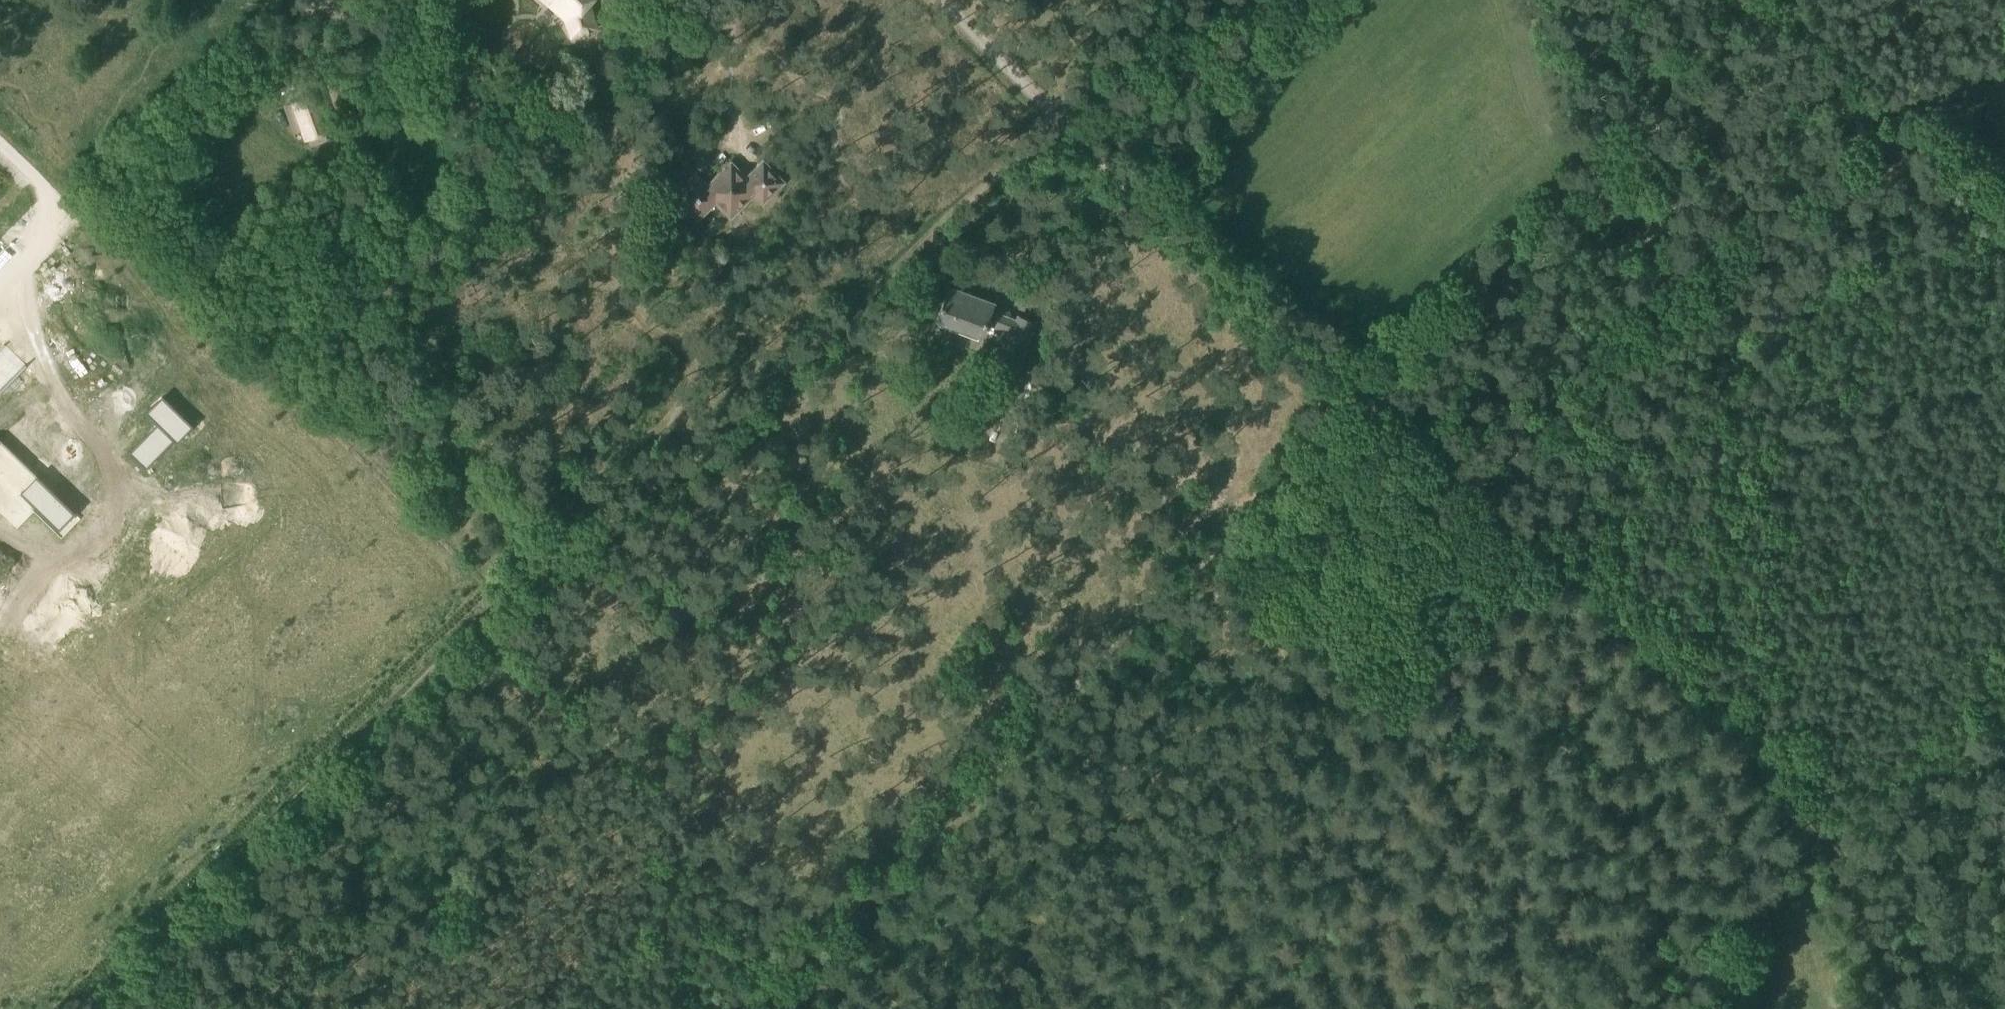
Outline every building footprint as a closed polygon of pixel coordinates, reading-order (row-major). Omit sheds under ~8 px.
[(563,17),(569,38),(592,32),(584,4),(588,0),(544,0),(563,17)] [(291,101),(291,102),(284,105),(293,133),(301,130),(304,140),(307,139),(310,146),(327,139),(325,133),(332,130),(319,92),(291,101)] [(675,197),(684,206),(698,220),(716,202),(730,217),(755,193),(764,202),(785,181),(763,158),(746,175),(731,160),(707,183),(698,174),(675,197)] [(1016,368),(1034,322),(1018,316),(1016,320),(990,310),(993,303),(975,296),(975,295),(974,296),(967,294),(968,293),(967,292),(967,293),(949,286),(936,320),(979,337),(985,324),(1012,335),(1001,361),(1016,368)] [(151,441),(122,470),(139,487),(168,458),(170,461),(187,444),(156,413),(139,430),(151,441)]
